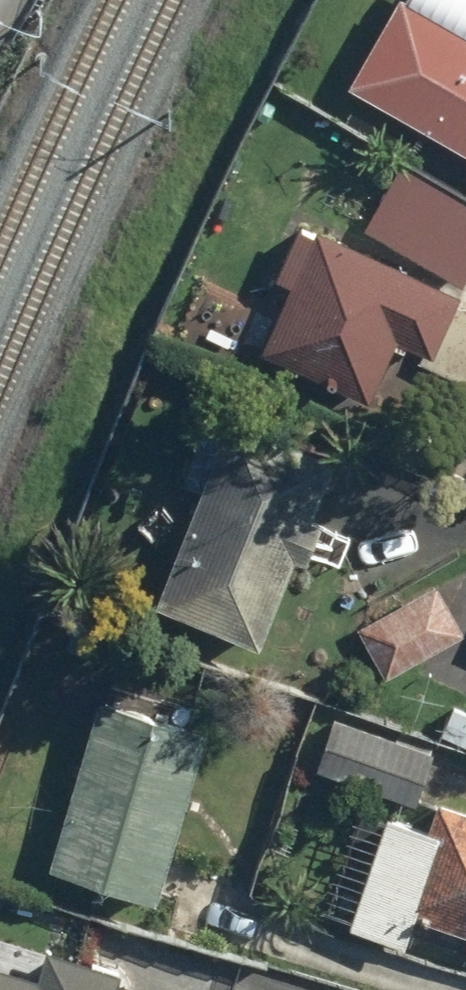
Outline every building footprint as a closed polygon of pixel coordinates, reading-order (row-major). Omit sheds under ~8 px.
[(348,86),(465,150),(465,0),(404,0),(348,86)] [(407,160),(369,228),(465,281),(465,279),(465,192),(407,160)] [(360,235),(311,206),(272,270),(303,288),(268,346),(329,383),(335,373),(377,398),(411,342),(437,358),(465,309),(465,298),(360,235)] [(228,419),(157,597),(265,641),(299,556),(314,561),(332,517),(318,511),(337,464),(228,419)] [(395,675),(465,634),(465,624),(439,578),(364,622),(395,675)] [(99,697),(54,859),(163,890),(208,727),(99,697)] [(458,699),(445,727),(465,737),(465,702),(458,699)] [(342,705),(319,763),(420,804),(444,746),(342,705)] [(351,918),(410,943),(424,909),(465,927),(465,800),(447,792),(430,829),(396,814),(351,918)] [(134,966),(50,942),(40,975),(0,964),(0,989),(127,989),(134,966)]
